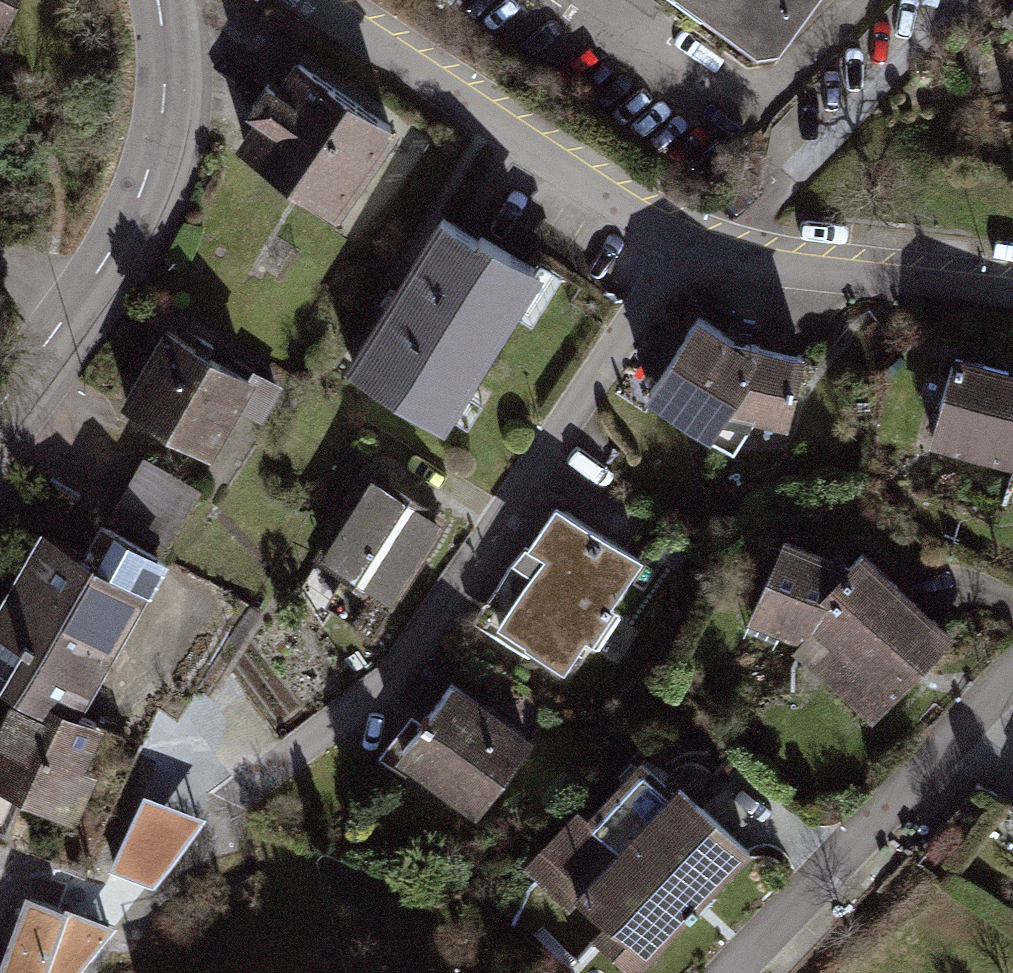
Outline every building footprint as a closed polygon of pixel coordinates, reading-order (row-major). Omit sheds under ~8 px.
[(6,38),(23,0),(0,0),(0,35),(6,38)] [(773,52),(811,0),(700,0),(773,52)] [(1001,21),(1012,30),(1012,4),(1001,21)] [(411,124),(302,52),(282,82),(270,74),(250,104),(260,115),(238,148),(347,220),(411,124)] [(548,272),(445,210),(348,369),(450,431),(548,272)] [(690,304),(633,379),(700,422),(712,399),(777,415),(792,341),(738,333),(690,304)] [(259,381),(167,329),(125,403),(217,455),(259,381)] [(944,340),(919,434),(1012,465),(1012,361),(944,340)] [(193,487),(137,454),(108,503),(164,536),(193,487)] [(434,511),(368,469),(318,546),(385,588),(434,511)] [(521,569),(488,617),(567,672),(644,561),(546,494),(503,556),(521,569)] [(814,588),(845,555),(777,527),(737,615),(792,634),(829,597),(814,588)] [(13,697),(68,724),(77,710),(171,559),(119,528),(101,560),(43,530),(0,614),(0,689),(13,697)] [(792,634),(782,644),(861,719),(951,628),(856,542),(845,555),(814,588),(829,597),(792,634)] [(445,671),(388,742),(467,805),(524,733),(445,671)] [(0,719),(0,787),(83,822),(100,771),(89,766),(111,726),(77,710),(68,724),(13,697),(0,719)] [(586,906),(689,794),(637,748),(578,810),(567,799),(514,859),(560,910),(575,894),(586,906)] [(586,906),(574,919),(627,972),(744,845),(689,794),(586,906)]
